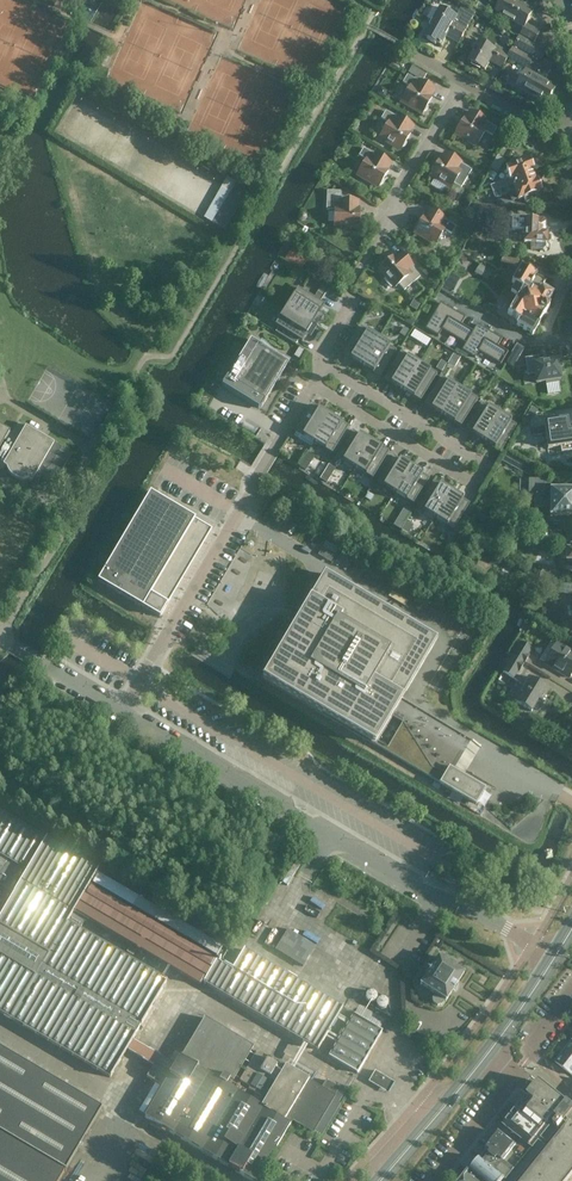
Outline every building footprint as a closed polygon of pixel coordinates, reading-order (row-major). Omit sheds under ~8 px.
[(476,13),(483,17),(491,3),(485,0),(476,0),(471,10),(476,13)] [(533,44),(540,32),(527,24),(534,11),(514,0),(501,0),(495,11),(525,28),(520,37),(533,44)] [(468,29),(467,29),(476,13),(471,10),(463,6),(457,16),(442,7),(426,36),(443,45),(448,36),(460,43),(468,29)] [(511,53),(508,58),(529,70),(519,88),(548,103),(557,87),(545,80),(552,69),(549,67),(540,62),(546,51),(533,44),(520,37),(511,53)] [(502,68),(508,58),(511,53),(498,46),(496,50),(479,40),(468,61),(484,70),(489,61),(502,68)] [(542,63),(549,67),(551,62),(545,59),(542,63)] [(401,102),(422,114),(423,112),(426,111),(428,108),(427,105),(432,98),(430,97),(434,90),(418,80),(418,81),(407,74),(402,82),(410,87),(401,102)] [(379,137),(400,150),(401,148),(404,147),(406,144),(405,141),(410,134),(408,133),(413,126),(397,116),(396,117),(385,110),(381,118),(388,123),(379,137)] [(496,128),(486,122),(487,121),(470,111),(466,118),(464,117),(460,125),(457,125),(455,129),(456,132),(454,134),(475,146),(485,131),(492,135),(496,128)] [(357,175),(378,187),(379,186),(382,185),(384,182),(383,179),(388,171),(386,170),(391,163),(375,153),(374,154),(363,148),(358,156),(366,160),(357,175)] [(430,173),(429,175),(434,178),(430,185),(443,192),(447,186),(450,188),(453,183),(460,188),(471,170),(459,162),(460,162),(445,153),(441,160),(439,159),(434,166),(432,167),(430,170),(430,173)] [(200,165),(209,171),(213,164),(204,158),(200,165)] [(498,158),(491,170),(498,174),(504,164),(505,163),(506,163),(498,158)] [(493,193),(535,178),(533,173),(535,169),(533,164),(530,162),(521,165),(520,162),(518,160),(510,163),(509,166),(510,169),(507,170),(510,180),(505,182),(491,187),(493,193)] [(535,178),(493,193),(495,198),(496,199),(509,194),(514,193),(518,202),(524,200),(525,203),(528,205),(535,202),(537,199),(535,195),(541,193),(535,178)] [(225,230),(243,201),(249,191),(236,183),(212,223),(225,230)] [(357,201),(341,200),(341,192),(327,191),(327,201),(326,201),(326,210),(335,210),(334,227),(358,228),(358,226),(360,224),(360,220),(358,218),(359,209),(357,209),(357,201)] [(536,221),(504,219),(505,207),(479,206),(479,207),(478,218),(497,219),(497,228),(522,230),(522,232),(524,232),(523,242),(531,243),(530,249),(542,250),(545,248),(545,244),(546,244),(546,243),(548,243),(550,241),(550,237),(548,235),(546,235),(547,234),(545,234),(546,229),(545,229),(545,222),(543,219),(537,219),(536,221)] [(456,226),(445,220),(446,219),(429,209),(425,216),(423,215),(419,223),(416,224),(414,227),(415,230),(414,232),(435,244),(444,229),(451,233),(456,226)] [(420,277),(411,266),(412,265),(401,252),(394,257),(393,256),(386,262),(383,261),(381,264),(380,267),(379,268),(394,287),(398,284),(403,290),(420,277)] [(486,278),(491,272),(480,263),(475,270),(486,278)] [(540,274),(525,265),(514,285),(517,287),(513,294),(519,298),(509,315),(521,322),(518,327),(534,337),(541,326),(540,326),(546,315),(547,315),(548,315),(550,310),(550,309),(548,308),(554,297),(553,292),(545,287),(547,284),(537,278),(540,274)] [(454,289),(459,276),(449,273),(444,286),(454,289)] [(322,295),(326,289),(321,286),(317,292),(322,295)] [(286,307),(313,324),(313,323),(317,325),(323,316),(319,313),(324,305),(297,289),(286,307)] [(440,303),(425,329),(438,336),(442,330),(465,344),(473,331),(461,325),(465,317),(440,303)] [(313,324),(286,307),(275,325),(301,342),(313,324)] [(465,344),(462,350),(475,358),(478,352),(500,365),(508,352),(498,346),(502,339),(477,324),(473,331),(465,344)] [(361,366),(378,339),(377,338),(379,335),(370,329),(368,332),(360,327),(343,354),(361,366)] [(405,336),(408,330),(403,327),(399,333),(405,336)] [(410,335),(426,345),(431,338),(415,328),(410,335)] [(378,339),(361,366),(380,377),(396,350),(378,339)] [(250,340),(222,385),(260,409),(288,363),(250,340)] [(402,391),(418,364),(400,352),(383,379),(402,391)] [(512,353),(506,363),(513,367),(519,357),(512,353)] [(563,369),(562,358),(541,361),(540,356),(527,357),(529,375),(535,374),(536,384),(547,383),(547,384),(560,383),(560,381),(563,381),(562,370),(563,369)] [(436,368),(442,372),(447,363),(441,360),(436,368)] [(418,364),(402,391),(420,402),(437,375),(418,364)] [(442,416),(459,389),(441,378),(424,404),(442,416)] [(459,389),(442,416),(461,427),(477,400),(469,395),(471,392),(462,386),(460,389),(459,389)] [(483,441),(499,414),(502,410),(491,404),(489,408),(481,403),(465,430),(483,441)] [(311,446),(313,443),(330,416),(312,405),(295,432),(293,435),(311,446)] [(499,414),(483,441),(501,452),(517,425),(510,421),(513,417),(503,411),(501,415),(499,414)] [(330,416),(313,443),(332,454),(348,428),(330,416)] [(529,428),(542,426),(541,416),(527,418),(529,428)] [(540,441),(546,440),(548,454),(571,451),(571,431),(568,431),(567,419),(544,422),(545,427),(532,428),(533,436),(540,435),(540,441)] [(26,427),(18,422),(12,433),(0,426),(0,466),(3,465),(6,467),(7,469),(8,471),(9,473),(10,475),(12,476),(13,477),(14,478),(16,479),(18,480),(20,480),(22,480),(24,481),(25,480),(26,480),(28,480),(37,485),(38,485),(38,484),(38,483),(38,482),(39,481),(39,480),(39,479),(40,477),(53,485),(71,454),(61,448),(61,447),(26,427)] [(354,468),(370,441),(352,430),(335,457),(343,462),(341,465),(351,471),(353,468),(354,468)] [(370,441),(354,468),(372,480),(389,453),(370,441)] [(532,467),(504,452),(500,459),(528,473),(532,467)] [(394,493),(411,467),(393,455),(376,482),(394,493)] [(411,467),(394,493),(413,505),(429,478),(411,467)] [(550,507),(550,516),(571,516),(571,489),(551,489),(551,482),(544,482),(544,480),(528,479),(519,479),(519,491),(528,491),(528,495),(534,495),(534,507),(550,507)] [(435,519),(451,492),(433,480),(417,507),(425,512),(422,516),(432,522),(434,518),(435,519)] [(97,581),(135,603),(159,617),(212,529),(150,492),(97,581)] [(451,492),(435,519),(453,530),(470,503),(451,492)] [(369,493),(366,498),(371,501),(374,496),(369,493)] [(394,525),(401,529),(405,523),(398,519),(394,525)] [(317,532),(312,541),(320,546),(326,537),(317,532)] [(561,536),(561,532),(541,532),(541,548),(558,548),(559,540),(566,540),(566,562),(571,562),(571,536),(561,536)] [(341,545),(328,538),(318,555),(330,562),(341,545)] [(484,577),(491,566),(479,559),(473,570),(484,577)] [(542,573),(541,573),(540,581),(554,582),(555,574),(553,574),(554,567),(542,566),(542,573)] [(324,574),(262,679),(469,801),(472,803),(481,787),(463,776),(481,746),(399,698),(403,692),(434,639),(324,574)] [(557,592),(571,594),(571,586),(558,584),(557,592)] [(512,656),(524,663),(530,655),(528,654),(531,648),(520,642),(512,656)] [(569,678),(571,674),(571,652),(556,643),(544,663),(569,678)] [(519,673),(524,664),(524,663),(512,656),(502,672),(513,679),(518,672),(519,673)] [(549,689),(529,676),(514,701),(532,712),(534,708),(539,711),(545,701),(542,700),(549,689)] [(109,1077),(126,1049),(153,1065),(146,1077),(162,1087),(144,1117),(251,1180),(255,1180),(292,1120),(321,1137),(340,1104),(339,1102),(345,1092),(326,1080),(322,1087),(260,1050),(256,1051),(233,1089),(225,1084),(229,1078),(232,1080),(253,1046),(204,1017),(175,1066),(131,1040),(166,981),(79,930),(86,919),(130,945),(167,966),(178,972),(198,984),(201,980),(316,1049),(342,1006),(243,948),(238,957),(233,954),(231,958),(219,950),(221,947),(96,873),(98,871),(0,812),(0,1012),(109,1077)] [(303,967),(315,946),(287,929),(275,950),(303,967)] [(435,994),(432,998),(433,1003),(438,1006),(442,1005),(445,1000),(445,1001),(464,973),(438,956),(420,984),(435,994)] [(376,999),(377,997),(376,995),(375,993),(373,992),(371,991),(369,992),(367,993),(366,995),(365,997),(365,999),(367,1001),(369,1003),(371,1003),(373,1003),(375,1001),(376,999)] [(388,1004),(387,1002),(387,1001),(386,1000),(385,999),(384,998),(383,998),(381,998),(380,998),(378,999),(377,1000),(377,1001),(376,1001),(376,1002),(376,1004),(376,1005),(377,1007),(377,1008),(378,1008),(380,1009),(381,1009),(383,1009),(384,1009),(386,1008),(386,1007),(387,1007),(387,1006),(387,1005),(388,1004)] [(357,1074),(382,1031),(354,1014),(329,1057),(357,1074)] [(556,1062),(571,1075),(571,1042),(556,1062)] [(66,1171),(104,1111),(0,1047),(0,1180),(60,1180),(66,1171)] [(370,1079),(384,1088),(389,1079),(375,1071),(370,1079)] [(504,1126),(532,1148),(506,1180),(567,1180),(571,1174),(571,1110),(568,1106),(569,1105),(540,1082),(529,1096),(530,1096),(525,1102),(524,1101),(504,1126)] [(487,1150),(480,1158),(506,1178),(513,1170),(531,1148),(520,1140),(516,1145),(499,1132),(486,1148),(486,1149),(487,1150)] [(139,1145),(135,1152),(148,1159),(152,1152),(139,1145)] [(471,1170),(484,1180),(504,1180),(506,1178),(480,1158),(471,1170)] [(469,1171),(461,1180),(481,1180),(469,1171)]
